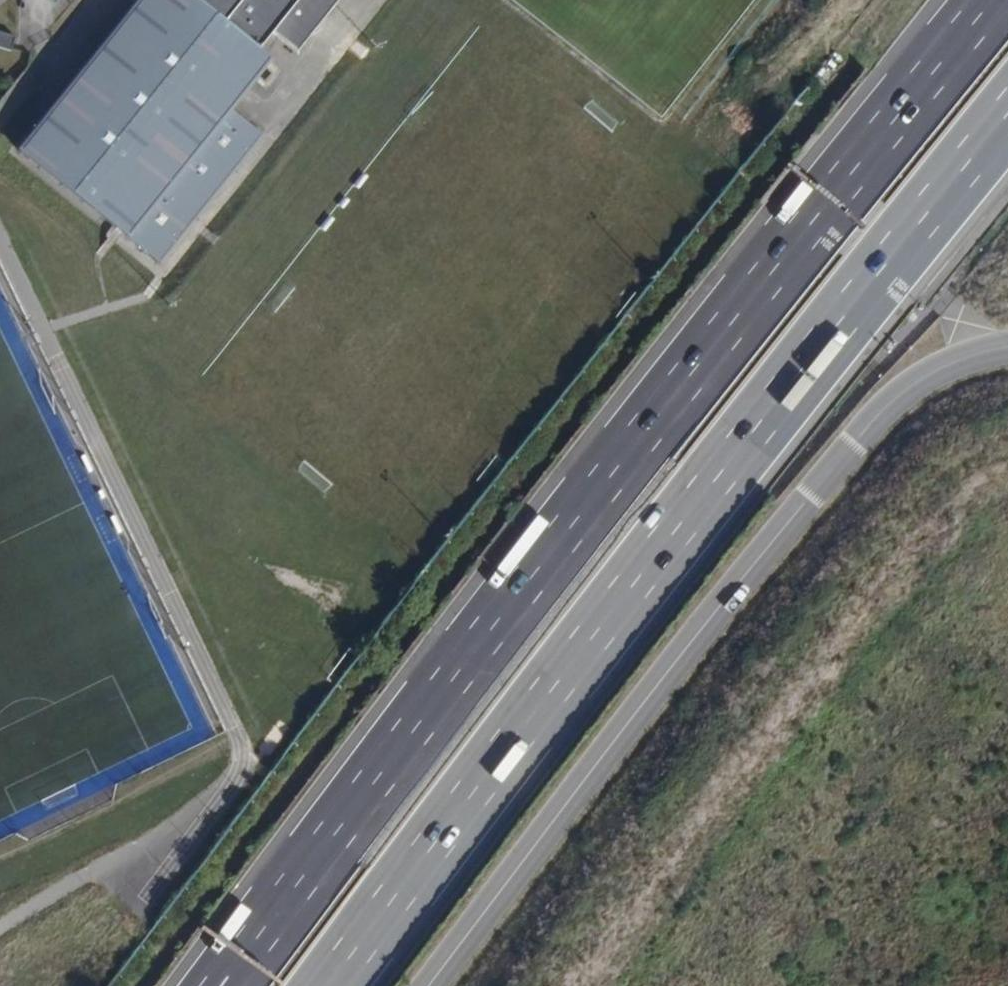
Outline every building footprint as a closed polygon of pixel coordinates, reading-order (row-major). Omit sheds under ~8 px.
[(320,28),(318,23),(323,15),(330,16),(342,0),(146,0),(25,153),(164,263),(193,227),(190,223),(194,217),(200,218),(230,181),(226,178),(233,169),(237,172),(266,135),(232,109),(272,58),(261,50),(274,33),(300,54),(320,28)] [(318,23),(320,28),(330,16),(323,15),(318,23)] [(230,181),(237,172),(233,169),(226,178),(230,181)] [(190,223),(193,227),(200,218),(194,217),(190,223)]
